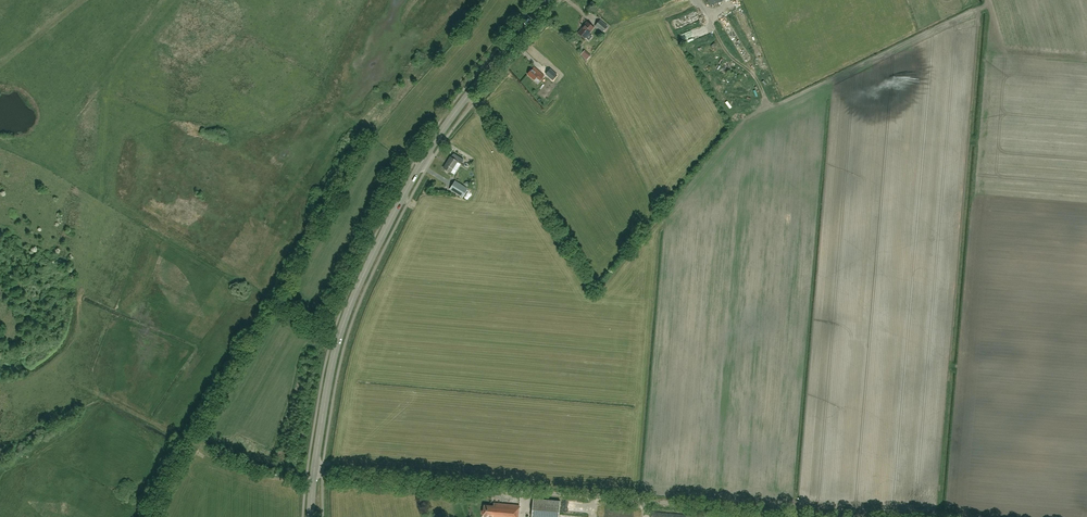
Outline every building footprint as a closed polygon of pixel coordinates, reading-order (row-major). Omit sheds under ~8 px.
[(688,16),(673,20),(675,27),(690,24),(688,16)] [(603,31),(604,30),(607,26),(600,20),(596,25),(603,31)] [(585,38),(594,27),(587,21),(583,26),(578,33),(585,38)] [(580,53),(587,58),(590,55),(583,49),(580,53)] [(537,77),(540,80),(544,75),(538,70),(537,69),(534,67),(533,69),(532,68),(527,74),(534,80),(537,77)] [(546,74),(553,80),(557,75),(550,69),(546,74)] [(456,154),(455,154),(453,154),(451,157),(450,156),(444,167),(451,172),(458,161),(461,163),(464,159),(456,154)] [(470,156),(465,164),(469,167),(475,158),(470,156)] [(450,189),(455,192),(462,197),(467,189),(459,184),(455,181),(450,189)] [(531,516),(559,516),(560,501),(533,499),(531,516)] [(519,505),(494,503),(493,506),(484,505),(484,510),(483,511),(482,513),(483,514),(483,516),(485,516),(518,516),(519,505)]
